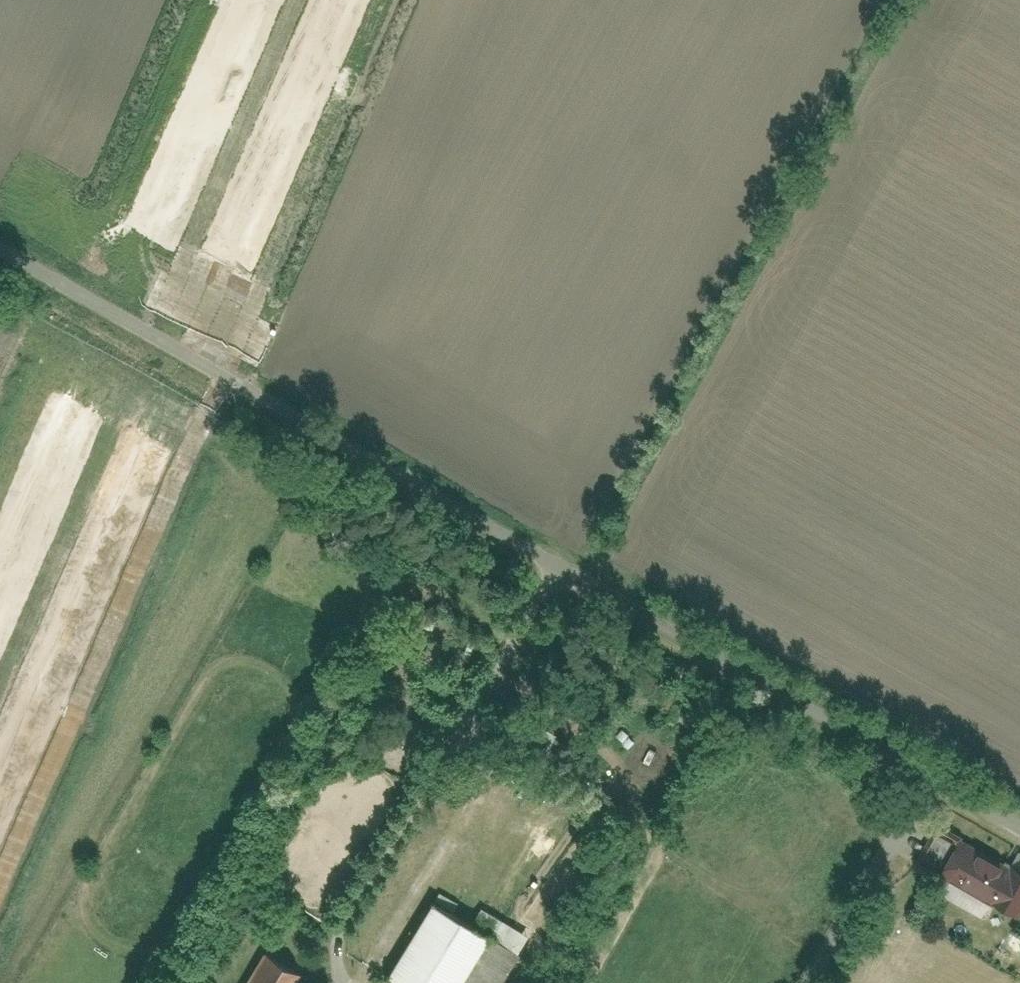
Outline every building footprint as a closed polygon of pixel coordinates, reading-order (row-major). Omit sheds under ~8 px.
[(965,842),(947,876),(1019,914),(1019,871),(965,842)] [(391,981),(395,982),(466,982),(493,940),(439,906),(391,981)] [(519,930),(520,950),(532,950),(532,930),(519,930)] [(309,978),(269,954),(251,982),(306,982),(309,978)]
